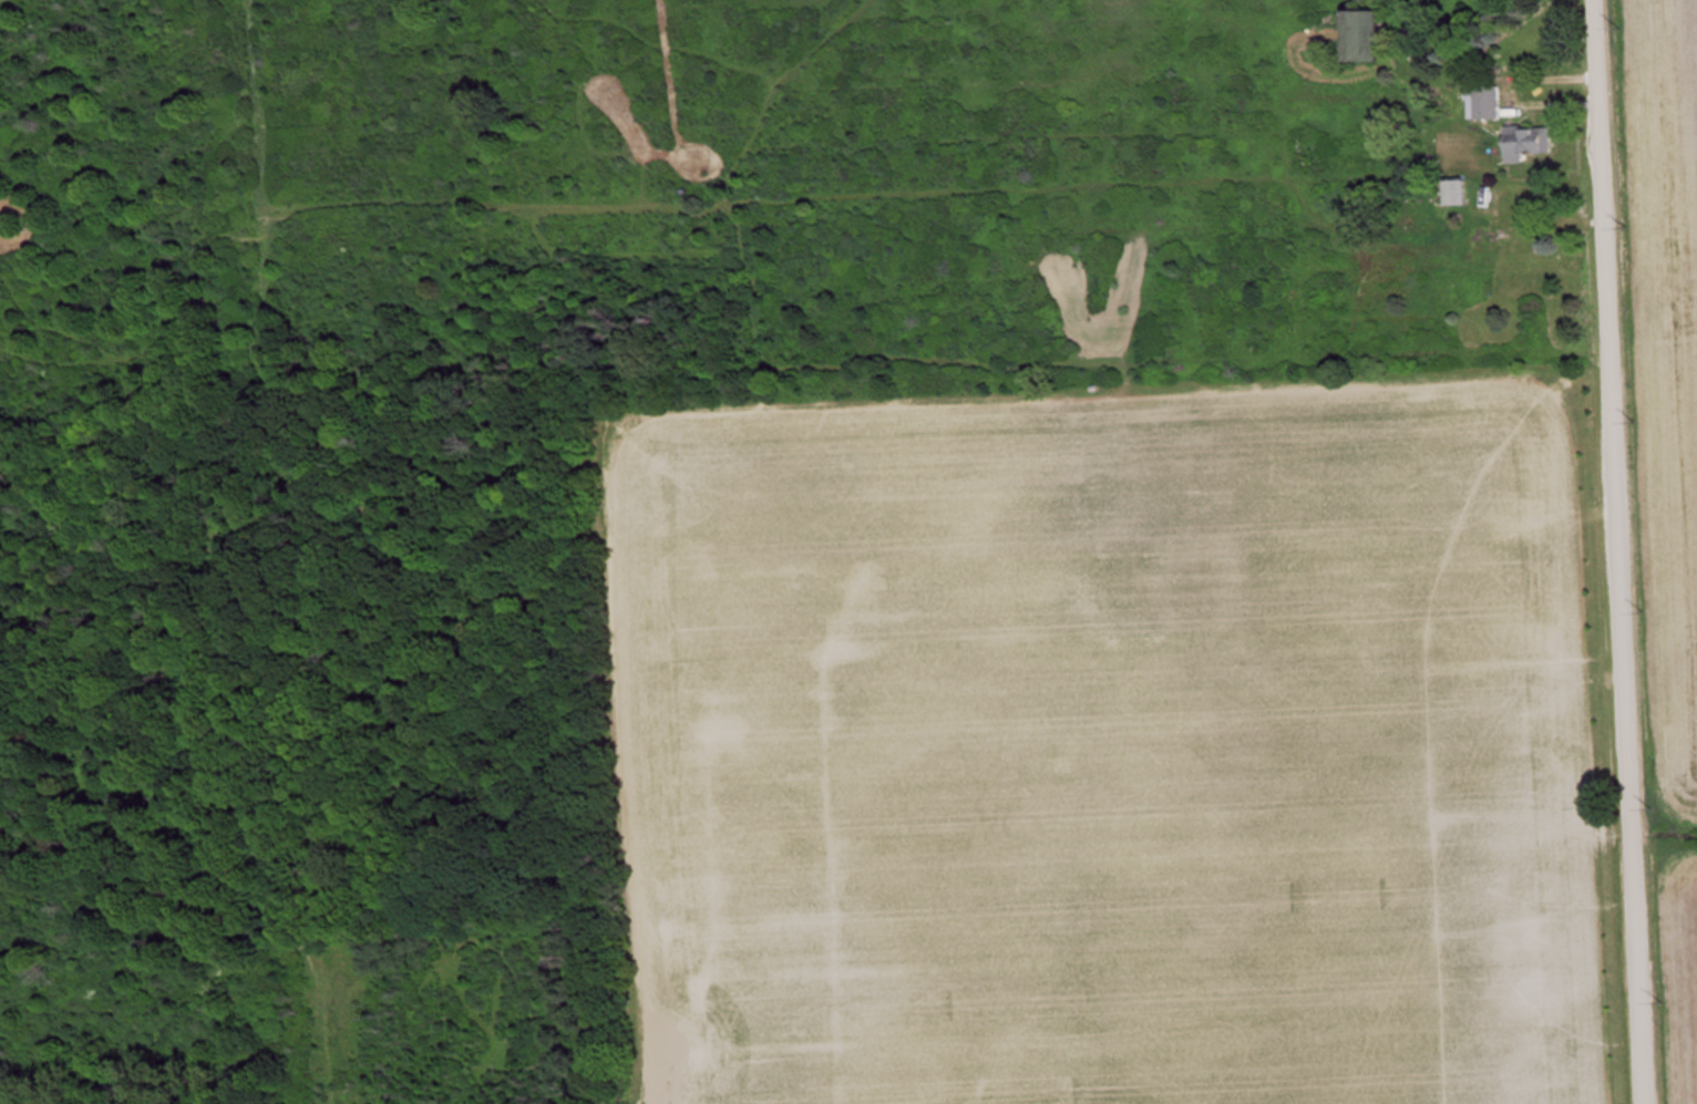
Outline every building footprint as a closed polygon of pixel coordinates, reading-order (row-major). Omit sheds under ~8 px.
[(1354,63),(1391,63),(1391,13),(1354,13),(1354,63)] [(1505,119),(1505,87),(1472,87),(1472,119),(1505,119)] [(1531,163),(1531,154),(1556,154),(1556,127),(1511,127),(1511,163),(1531,163)]
